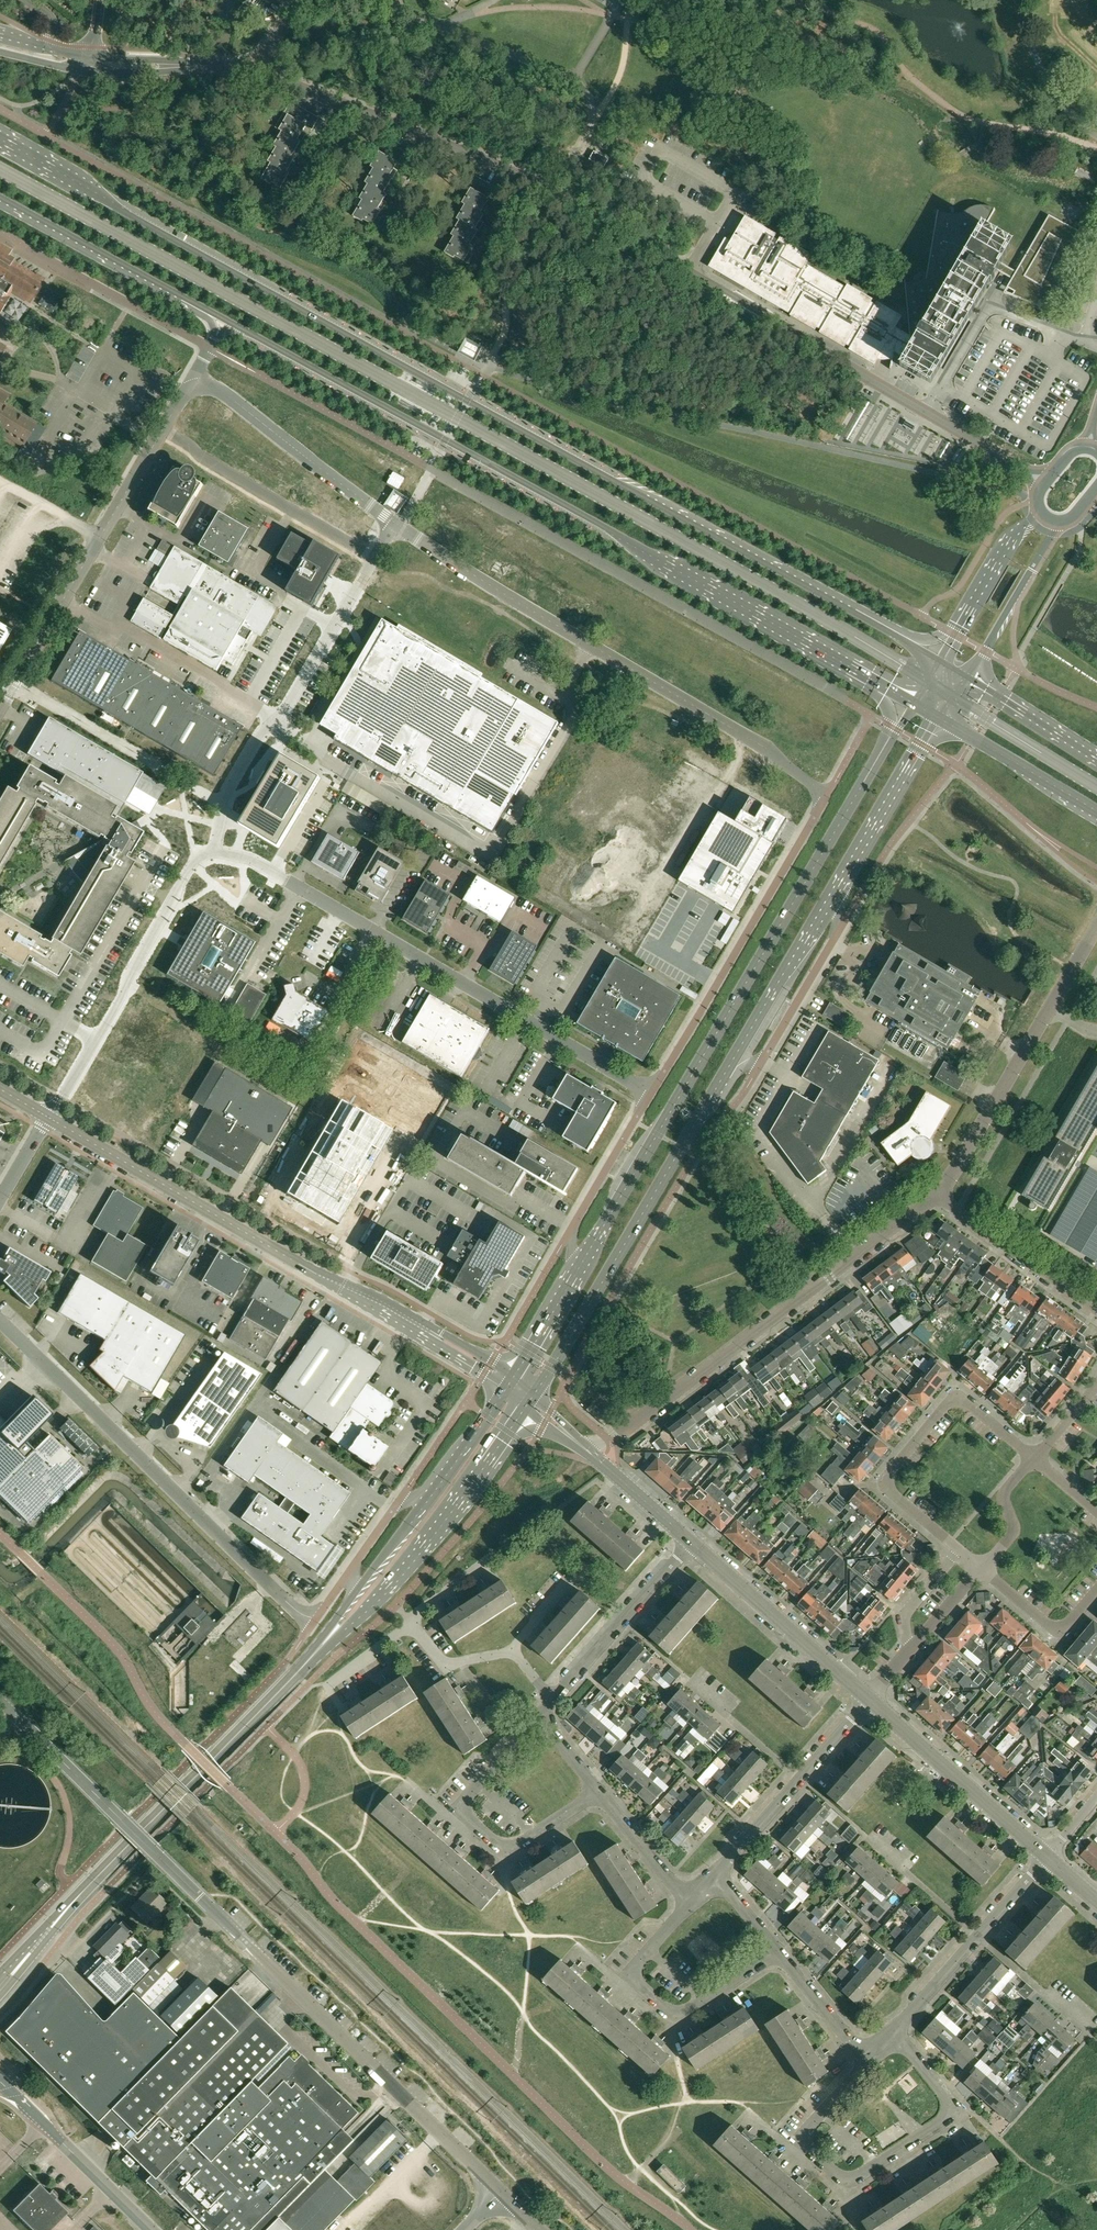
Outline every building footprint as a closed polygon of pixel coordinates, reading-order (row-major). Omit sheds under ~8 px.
[(284,114),(288,117),(288,116),(290,118),(297,106),(291,103),(284,114)] [(302,109),(297,106),(290,118),(295,121),(302,109)] [(301,124),(308,112),(302,109),(295,121),(301,124)] [(295,121),(290,118),(288,116),(288,117),(284,114),(276,128),(279,130),(283,132),(300,143),(301,143),(304,137),(301,135),(303,132),(306,127),(306,128),(312,131),(319,119),(313,116),(308,112),(301,124),(295,121)] [(273,146),(277,148),(295,159),(299,153),(295,151),(300,143),(283,132),(282,133),(278,140),(277,139),(273,146)] [(387,142),(381,139),(375,150),(378,153),(378,152),(380,153),(387,142)] [(380,153),(386,157),(393,145),(387,142),(380,153)] [(391,160),(398,148),(393,145),(386,157),(391,160)] [(267,162),(271,164),(289,174),(289,175),(290,175),(293,169),(290,167),(295,159),(277,148),(273,155),(272,155),(267,162)] [(369,166),(373,168),(391,179),(395,173),(391,171),(396,163),(397,164),(404,152),(398,148),(391,160),(386,157),(380,153),(378,152),(378,153),(374,160),(373,159),(369,166)] [(594,151),(590,157),(589,159),(603,167),(607,159),(597,153),(594,151)] [(267,171),(266,171),(261,180),(270,185),(271,183),(284,191),(288,185),(284,183),(289,175),(289,174),(271,164),(267,171)] [(386,187),(391,179),(373,168),(369,176),(368,175),(363,182),(367,184),(385,195),(386,195),(389,189),(386,187)] [(467,187),(471,189),(473,190),(480,179),(474,175),(467,187)] [(480,179),(473,190),(478,193),(485,182),(480,179)] [(491,185),(485,182),(478,193),(484,197),(491,185)] [(358,198),(362,200),(380,210),(379,211),(380,211),(384,205),(380,203),(385,195),(367,184),(363,191),(362,191),(358,198)] [(478,193),(473,190),(471,189),(467,196),(466,196),(462,203),(465,205),(466,205),(483,216),(484,216),(487,210),(484,208),(489,200),(496,189),(491,185),(484,197),(478,193)] [(376,216),(379,211),(380,210),(362,200),(357,207),(351,216),(360,221),(361,219),(375,227),(378,221),(375,219),(376,216)] [(456,219),(460,221),(478,231),(478,232),(482,226),(478,224),(483,216),(466,205),(465,205),(461,212),(460,212),(456,219)] [(723,242),(709,265),(716,269),(725,274),(744,286),(745,286),(763,297),(769,300),(776,304),(780,307),(792,314),(791,316),(791,317),(815,331),(816,328),(822,331),(820,333),(844,347),(845,345),(850,347),(848,350),(873,365),(878,358),(878,357),(879,355),(892,358),(892,360),(890,369),(891,369),(892,363),(894,352),(900,355),(902,357),(899,363),(929,381),(938,366),(939,366),(967,319),(973,309),(989,281),(991,283),(992,282),(995,276),(992,274),(995,269),(1000,272),(1001,272),(1003,274),(1012,279),(1008,287),(1017,292),(1019,288),(1022,290),(1022,291),(1022,292),(1023,292),(1023,293),(1024,293),(1025,293),(1026,293),(1026,292),(1029,294),(1026,301),(1044,308),(1053,312),(1077,232),(1078,231),(1073,229),(1066,225),(1049,216),(1037,236),(1026,255),(1016,272),(1000,262),(1001,259),(1009,245),(1010,244),(990,233),(990,232),(988,231),(984,229),(989,220),(995,209),(994,209),(994,210),(991,208),(986,206),(981,206),(975,207),(970,209),(968,209),(965,212),(962,213),(960,214),(954,214),(951,214),(938,212),(939,211),(938,211),(928,269),(928,271),(927,274),(926,278),(923,278),(919,279),(916,280),(915,280),(913,282),(909,283),(906,284),(906,283),(906,281),(905,281),(905,282),(907,306),(908,315),(909,325),(910,336),(895,328),(900,320),(902,317),(901,316),(877,302),(875,305),(871,303),(872,300),(848,285),(846,289),(808,266),(806,265),(808,261),(811,256),(810,255),(807,253),(795,246),(794,247),(786,243),(775,236),(776,235),(745,217),(733,237),(728,245),(724,242),(723,242)] [(451,235),(454,237),(472,247),(472,248),(473,248),(476,242),(473,240),(478,232),(478,231),(460,221),(456,228),(455,228),(451,235)] [(467,256),(472,248),(472,247),(454,237),(450,244),(449,243),(444,252),(453,258),(454,256),(467,264),(471,258),(467,256)] [(13,261),(14,258),(9,255),(12,250),(0,243),(0,313),(9,298),(5,296),(8,291),(11,285),(12,286),(25,293),(22,297),(30,302),(44,280),(40,278),(43,280),(41,284),(10,265),(13,261)] [(462,352),(474,358),(479,348),(467,342),(462,352)] [(23,446),(13,462),(22,467),(45,429),(36,423),(3,403),(8,395),(0,390),(0,432),(23,446)] [(106,481),(112,471),(105,467),(99,477),(106,481)] [(149,511),(178,528),(203,485),(193,479),(193,478),(194,476),(194,475),(193,473),(192,472),(190,471),(188,471),(187,472),(185,473),(185,474),(175,468),(149,511)] [(395,494),(388,505),(397,511),(405,500),(395,494)] [(250,530),(226,516),(220,513),(200,547),(210,553),(214,555),(230,564),(250,530)] [(315,542),(313,545),(293,534),(278,559),(298,571),(287,592),(313,606),(341,557),(315,542)] [(151,588),(179,605),(187,593),(203,564),(175,547),(151,588)] [(187,593),(220,612),(242,625),(259,596),(203,564),(187,593)] [(220,612),(187,593),(179,605),(173,616),(168,626),(171,628),(200,645),(220,612)] [(242,625),(253,631),(262,637),(279,607),(259,596),(242,625)] [(132,621),(137,625),(161,638),(168,626),(173,616),(145,599),(132,621)] [(233,664),(253,631),(242,625),(220,612),(200,645),(223,658),(233,664)] [(11,632),(0,625),(0,650),(11,632)] [(340,730),(337,735),(334,739),(334,740),(395,776),(442,803),(493,834),(514,798),(516,795),(558,724),(481,678),(483,674),(462,662),(444,651),(400,625),(397,629),(393,627),(390,631),(380,626),(324,721),(340,730)] [(171,628),(165,639),(217,669),(223,658),(200,645),(171,628)] [(77,697),(106,647),(92,639),(85,635),(86,634),(85,633),(84,635),(79,632),(78,635),(76,634),(75,634),(77,635),(57,670),(50,681),(77,697)] [(77,697),(103,712),(132,663),(106,647),(77,697)] [(160,679),(132,663),(103,712),(131,728),(160,679)] [(160,679),(131,728),(160,745),(189,696),(186,694),(187,692),(186,692),(185,693),(160,679)] [(214,711),(193,698),(194,696),(193,696),(192,698),(189,696),(160,745),(186,760),(214,711)] [(214,711),(186,760),(213,776),(220,765),(240,730),(242,731),(240,729),(242,727),(237,724),(238,722),(237,722),(236,723),(214,711)] [(134,822),(129,825),(117,818),(135,787),(157,800),(165,786),(143,773),(48,718),(27,754),(64,776),(58,786),(54,784),(56,782),(29,766),(16,788),(19,790),(17,793),(7,788),(0,799),(0,864),(35,804),(34,803),(36,800),(42,804),(43,802),(47,805),(45,807),(98,838),(99,835),(103,838),(103,839),(102,840),(73,856),(63,863),(64,863),(68,870),(77,881),(82,885),(51,939),(52,940),(50,943),(43,940),(43,941),(39,939),(40,936),(0,912),(0,955),(22,968),(28,958),(32,960),(31,962),(58,978),(71,956),(69,954),(71,951),(80,956),(135,863),(126,857),(128,854),(130,855),(141,836),(143,833),(137,829),(138,829),(136,825),(134,822)] [(241,824),(241,825),(250,831),(279,848),(320,779),(292,761),(282,756),(281,756),(277,762),(245,816),(244,818),(241,824)] [(719,813),(679,881),(734,914),(784,827),(788,821),(786,819),(750,799),(736,823),(719,813)] [(392,813),(390,817),(395,821),(398,816),(392,813)] [(404,819),(401,824),(407,827),(410,823),(404,819)] [(312,862),(344,881),(360,852),(329,834),(312,862)] [(378,853),(356,891),(373,902),(375,899),(382,903),(390,890),(388,889),(401,867),(401,866),(403,863),(381,850),(379,854),(378,853)] [(478,876),(463,901),(502,923),(516,898),(478,876)] [(428,934),(451,895),(426,881),(403,919),(428,934)] [(255,943),(202,912),(184,944),(180,951),(166,975),(218,1005),(219,1003),(255,943)] [(490,970),(515,985),(538,946),(513,932),(490,970)] [(945,971),(899,944),(865,1002),(947,1050),(981,992),(968,984),(972,977),(949,964),(945,971)] [(642,1060),(679,997),(617,960),(580,1023),(604,1037),(603,1039),(604,1040),(605,1038),(617,1045),(616,1047),(617,1048),(619,1046),(642,1060)] [(393,981),(399,972),(392,968),(387,977),(393,981)] [(230,1012),(249,1023),(266,995),(247,984),(230,1012)] [(295,993),(292,984),(283,986),(285,995),(271,1020),(309,1042),(327,1012),(295,993)] [(403,1043),(462,1077),(473,1058),(475,1059),(479,1058),(482,1052),(481,1048),(479,1047),(490,1029),(431,994),(403,1043)] [(826,1009),(823,1015),(845,1028),(853,1015),(830,1002),(826,1009)] [(794,1092),(770,1133),(773,1137),(808,1184),(827,1170),(821,1161),(880,1061),(829,1031),(806,1070),(804,1069),(802,1074),(804,1075),(802,1077),(823,1089),(815,1104),(794,1092)] [(446,1091),(359,1041),(333,1086),(336,1088),(321,1113),(329,1118),(327,1122),(325,1125),(321,1132),(319,1135),(315,1142),(313,1146),(309,1152),(307,1156),(303,1163),(301,1166),(297,1173),(298,1173),(285,1194),(300,1202),(295,1210),(323,1226),(327,1219),(338,1225),(338,1224),(356,1193),(364,1180),(366,1176),(380,1152),(386,1142),(386,1141),(392,1131),(391,1131),(396,1122),(420,1136),(446,1091)] [(944,1061),(935,1077),(958,1091),(963,1083),(968,1075),(944,1061)] [(1022,1195),(1033,1202),(1033,1203),(1032,1203),(1031,1203),(1030,1204),(1030,1205),(1029,1205),(1029,1206),(1029,1207),(1029,1208),(1030,1208),(1030,1209),(1031,1210),(1032,1210),(1033,1210),(1034,1210),(1035,1210),(1035,1209),(1036,1209),(1036,1208),(1037,1207),(1037,1206),(1036,1205),(1037,1204),(1048,1210),(1074,1166),(1073,1165),(1075,1160),(1077,1161),(1096,1127),(1096,1067),(1022,1195)] [(197,1142),(210,1152),(211,1153),(212,1151),(226,1159),(225,1161),(226,1161),(241,1168),(257,1139),(269,1147),(292,1108),(225,1068),(202,1107),(214,1114),(197,1142)] [(617,1103),(593,1090),(568,1075),(553,1100),(577,1113),(563,1137),(588,1152),(617,1103)] [(951,1106),(927,1092),(909,1123),(882,1143),(898,1165),(913,1154),(914,1155),(916,1157),(922,1152),(923,1153),(924,1153),(925,1153),(926,1153),(927,1152),(927,1151),(927,1150),(927,1149),(932,1145),(931,1142),(930,1141),(951,1106)] [(529,1139),(533,1131),(524,1125),(513,1119),(509,1127),(519,1133),(529,1139)] [(869,1130),(872,1134),(881,1127),(878,1123),(869,1130)] [(512,1196),(517,1187),(522,1179),(526,1172),(514,1165),(515,1164),(460,1132),(459,1133),(463,1135),(449,1160),(512,1196)] [(514,1165),(526,1172),(554,1188),(554,1187),(559,1190),(564,1193),(578,1169),(529,1140),(515,1164),(514,1165)] [(56,1214),(65,1199),(78,1176),(69,1171),(68,1172),(64,1170),(65,1169),(55,1163),(33,1201),(43,1206),(43,1205),(47,1207),(47,1209),(56,1214)] [(1090,1163),(1050,1232),(1096,1259),(1096,1167),(1090,1163)] [(143,1208),(123,1196),(121,1199),(117,1197),(115,1192),(113,1191),(93,1226),(107,1234),(91,1262),(125,1282),(146,1246),(127,1235),(143,1208)] [(942,1251),(956,1231),(941,1220),(933,1231),(942,1238),(936,1247),(942,1251)] [(448,1256),(450,1258),(465,1266),(454,1284),(480,1299),(493,1277),(499,1275),(503,1277),(504,1277),(505,1277),(506,1277),(507,1277),(507,1276),(508,1276),(508,1275),(509,1275),(509,1274),(509,1273),(508,1272),(508,1271),(506,1270),(525,1237),(500,1222),(487,1244),(463,1230),(448,1256)] [(170,1238),(169,1237),(148,1272),(172,1286),(199,1241),(190,1236),(191,1233),(190,1233),(189,1234),(177,1227),(170,1238)] [(966,1238),(956,1231),(942,1251),(940,1254),(943,1256),(941,1258),(942,1260),(948,1264),(966,1238)] [(378,1258),(376,1262),(396,1273),(404,1278),(424,1290),(426,1286),(430,1289),(436,1278),(444,1264),(389,1232),(381,1245),(380,1245),(374,1256),(378,1258)] [(977,1246),(966,1238),(948,1264),(946,1267),(951,1270),(955,1265),(960,1258),(965,1262),(977,1246)] [(919,1248),(929,1260),(935,1255),(925,1243),(919,1248)] [(972,1266),(975,1261),(980,1265),(988,1254),(977,1246),(965,1262),(960,1268),(965,1272),(970,1265),(972,1266)] [(45,1282),(51,1273),(9,1248),(3,1258),(5,1259),(3,1262),(0,1260),(0,1273),(3,1275),(5,1273),(8,1276),(3,1282),(29,1308),(38,1299),(34,1294),(42,1280),(45,1282)] [(917,1264),(913,1259),(905,1248),(895,1255),(907,1272),(917,1264)] [(917,1256),(924,1265),(929,1260),(919,1248),(912,1253),(915,1258),(917,1256)] [(232,1299),(249,1269),(219,1251),(201,1282),(232,1299)] [(912,1278),(907,1272),(895,1255),(884,1263),(897,1280),(902,1276),(907,1282),(912,1278)] [(874,1271),(883,1283),(885,1286),(886,1287),(891,1283),(896,1290),(901,1286),(897,1280),(884,1263),(874,1271)] [(987,1296),(987,1295),(996,1284),(1004,1273),(993,1265),(987,1273),(978,1267),(975,1271),(979,1274),(974,1282),(976,1284),(980,1279),(985,1282),(979,1290),(987,1296)] [(979,1274),(975,1271),(973,1270),(967,1278),(974,1282),(979,1274)] [(891,1293),(886,1287),(885,1286),(883,1283),(874,1271),(863,1280),(871,1291),(875,1296),(880,1292),(881,1291),(886,1297),(889,1301),(894,1298),(891,1293)] [(996,1284),(987,1295),(992,1298),(999,1288),(1005,1292),(1011,1285),(1014,1280),(1004,1273),(996,1284)] [(103,1352),(89,1366),(114,1391),(123,1376),(151,1393),(154,1387),(185,1335),(80,1274),(57,1313),(104,1340),(99,1350),(103,1352)] [(250,1298),(252,1300),(229,1339),(265,1360),(288,1321),(290,1322),(301,1303),(285,1293),(284,1294),(277,1290),(280,1286),(263,1277),(250,1298)] [(927,1298),(928,1300),(937,1288),(932,1285),(926,1294),(927,1298)] [(1009,1314),(1013,1316),(1030,1293),(1021,1286),(1010,1300),(1016,1304),(1009,1314)] [(844,1300),(855,1314),(862,1309),(865,1313),(873,1307),(861,1290),(856,1294),(854,1292),(844,1300)] [(1030,1293),(1013,1316),(1010,1320),(1014,1323),(1017,1320),(1021,1323),(1039,1299),(1030,1293)] [(954,1295),(949,1302),(955,1307),(960,1299),(954,1295)] [(1025,1350),(1033,1338),(1039,1329),(1056,1305),(1047,1298),(1037,1313),(1034,1317),(1039,1321),(1035,1326),(1026,1339),(1021,1335),(1015,1343),(1025,1350)] [(834,1307),(842,1318),(845,1322),(850,1318),(855,1326),(856,1325),(863,1334),(868,1331),(855,1314),(844,1300),(834,1307)] [(966,1300),(959,1309),(964,1313),(972,1304),(966,1300)] [(932,1311),(926,1304),(919,1309),(924,1316),(932,1311)] [(1065,1311),(1056,1305),(1039,1329),(1033,1338),(1037,1340),(1050,1322),(1055,1326),(1065,1311)] [(832,1326),(842,1318),(834,1307),(824,1315),(832,1326)] [(1064,1332),(1074,1318),(1065,1311),(1055,1326),(1060,1329),(1048,1347),(1051,1346),(1054,1345),(1055,1345),(1057,1342),(1064,1332)] [(909,1319),(914,1325),(922,1318),(918,1312),(909,1319)] [(904,1314),(896,1320),(905,1332),(913,1326),(904,1314)] [(844,1343),(832,1326),(824,1315),(813,1323),(826,1340),(832,1336),(840,1346),(844,1343)] [(973,1321),(984,1330),(989,1325),(978,1315),(973,1321)] [(316,1318),(312,1324),(317,1328),(321,1322),(316,1318)] [(1083,1337),(1082,1336),(1078,1332),(1083,1324),(1074,1318),(1064,1332),(1068,1335),(1073,1338),(1071,1341),(1072,1343),(1085,1342),(1083,1337)] [(332,1433),(366,1384),(381,1363),(321,1321),(321,1322),(317,1328),(272,1391),(315,1421),(320,1425),(332,1433)] [(813,1323),(803,1331),(815,1347),(820,1344),(826,1340),(813,1323)] [(841,1327),(846,1334),(847,1333),(851,1330),(846,1323),(841,1327)] [(999,1336),(1009,1342),(1014,1335),(1004,1328),(999,1336)] [(987,1329),(987,1330),(983,1334),(987,1337),(988,1336),(997,1342),(1000,1337),(991,1331),(990,1332),(987,1329)] [(851,1330),(847,1333),(852,1340),(856,1337),(851,1330)] [(803,1331),(793,1339),(801,1349),(804,1347),(807,1351),(809,1352),(811,1351),(815,1347),(803,1331)] [(217,1340),(223,1343),(227,1336),(221,1332),(219,1336),(217,1340)] [(878,1344),(883,1350),(897,1338),(892,1332),(878,1344)] [(901,1345),(909,1352),(913,1348),(914,1349),(920,1343),(913,1337),(908,1337),(901,1345)] [(862,1344),(872,1359),(880,1353),(870,1338),(862,1344)] [(793,1339),(783,1346),(794,1362),(799,1358),(810,1372),(815,1368),(814,1366),(804,1353),(801,1349),(793,1339)] [(825,1349),(826,1348),(830,1345),(826,1340),(820,1344),(825,1349)] [(1086,1346),(1085,1342),(1072,1343),(1066,1352),(1071,1355),(1071,1356),(1086,1365),(1095,1351),(1086,1346)] [(889,1349),(901,1359),(906,1352),(895,1344),(889,1349)] [(836,1354),(830,1345),(826,1348),(832,1357),(836,1354)] [(783,1346),(772,1354),(785,1371),(791,1366),(795,1363),(794,1362),(783,1346)] [(1009,1346),(1005,1352),(1013,1359),(1017,1353),(1009,1346)] [(959,1372),(968,1379),(979,1365),(990,1352),(985,1347),(980,1352),(982,1354),(975,1363),(970,1358),(959,1372)] [(1086,1365),(1071,1356),(1067,1361),(1052,1351),(1047,1353),(1055,1358),(1080,1375),(1086,1365)] [(261,1374),(223,1352),(181,1413),(172,1425),(175,1426),(177,1429),(178,1431),(178,1435),(176,1437),(208,1447),(209,1447),(210,1447),(261,1374)] [(1080,1375),(1055,1358),(1047,1353),(1040,1355),(1062,1370),(1059,1375),(1073,1385),(1080,1375)] [(779,1375),(785,1371),(772,1354),(762,1362),(774,1379),(779,1375)] [(976,1386),(998,1360),(1000,1357),(996,1354),(984,1369),(979,1365),(968,1379),(976,1386)] [(924,1358),(921,1363),(944,1382),(946,1378),(948,1378),(950,1375),(950,1374),(951,1373),(932,1357),(928,1361),(924,1358)] [(944,1382),(921,1363),(917,1359),(914,1362),(927,1373),(924,1378),(937,1390),(938,1388),(940,1388),(942,1386),(942,1384),(944,1382)] [(1031,1362),(1031,1372),(1034,1374),(1041,1365),(1034,1359),(1031,1362)] [(998,1360),(976,1386),(985,1393),(996,1380),(991,1376),(1001,1363),(1001,1362),(998,1360)] [(270,1362),(266,1369),(272,1373),(276,1365),(270,1362)] [(782,1389),(774,1379),(762,1362),(751,1370),(751,1371),(747,1374),(764,1396),(769,1393),(764,1386),(770,1382),(778,1393),(782,1389)] [(868,1380),(876,1373),(871,1368),(862,1375),(868,1380)] [(902,1368),(899,1372),(907,1379),(930,1398),(932,1396),(934,1395),(936,1393),(936,1391),(937,1390),(924,1378),(919,1383),(902,1368)] [(770,1404),(764,1396),(747,1374),(744,1370),(729,1381),(737,1392),(741,1396),(751,1388),(760,1401),(758,1402),(764,1409),(770,1404)] [(988,1396),(996,1403),(1021,1374),(1017,1371),(1004,1387),(1000,1383),(988,1396)] [(996,1403),(1005,1410),(1016,1397),(1012,1393),(1019,1384),(1025,1378),(1026,1376),(1025,1375),(1026,1374),(1023,1371),(1021,1374),(996,1403)] [(927,1401),(930,1398),(907,1379),(899,1372),(896,1376),(913,1390),(909,1396),(922,1407),(923,1406),(925,1406),(927,1403),(927,1401)] [(1041,1379),(1034,1374),(1031,1372),(1032,1379),(1046,1390),(1042,1394),(1056,1406),(1063,1398),(1041,1379)] [(1063,1398),(1070,1389),(1056,1378),(1052,1382),(1044,1375),(1041,1379),(1063,1398)] [(852,1380),(857,1386),(858,1387),(863,1381),(857,1376),(852,1380)] [(852,1392),(857,1386),(852,1380),(845,1386),(852,1392)] [(741,1396),(737,1392),(729,1381),(718,1389),(727,1400),(730,1405),(732,1404),(737,1400),(745,1410),(749,1407),(741,1396)] [(1030,1395),(1034,1395),(1038,1391),(1030,1384),(1030,1383),(1025,1389),(1030,1393),(1030,1395)] [(391,1401),(388,1399),(366,1384),(332,1433),(329,1437),(369,1465),(368,1467),(368,1469),(370,1471),(372,1471),(374,1470),(375,1469),(375,1467),(374,1465),(387,1447),(372,1437),(373,1435),(372,1433),(371,1432),(369,1431),(368,1432),(366,1433),(362,1430),(369,1421),(377,1427),(385,1416),(386,1417),(387,1417),(388,1416),(389,1416),(390,1415),(390,1414),(390,1413),(390,1412),(389,1411),(392,1407),(392,1406),(392,1405),(392,1403),(391,1402),(391,1401)] [(828,1387),(820,1394),(824,1399),(833,1392),(828,1387)] [(805,1396),(810,1403),(814,1408),(824,1400),(821,1396),(814,1388),(805,1396)] [(718,1389),(709,1396),(717,1408),(724,1403),(727,1400),(718,1389)] [(882,1393),(885,1396),(908,1415),(911,1412),(913,1412),(915,1410),(914,1408),(916,1407),(895,1389),(891,1394),(885,1389),(882,1393)] [(1016,1397),(1005,1410),(1014,1418),(1020,1411),(1024,1414),(1025,1415),(1030,1415),(1030,1395),(1030,1393),(1025,1389),(1017,1398),(1016,1397)] [(836,1399),(845,1406),(850,1399),(842,1392),(836,1399)] [(908,1415),(885,1396),(882,1393),(878,1397),(887,1404),(883,1408),(901,1423),(902,1422),(904,1422),(907,1419),(906,1417),(908,1415)] [(1043,1421),(1048,1415),(1049,1415),(1056,1406),(1042,1394),(1040,1397),(1036,1402),(1034,1400),(1034,1395),(1030,1395),(1030,1415),(1036,1415),(1043,1421)] [(726,1419),(717,1408),(709,1396),(698,1404),(710,1420),(716,1416),(721,1423),(726,1419)] [(28,1522),(83,1466),(50,1434),(34,1450),(25,1441),(51,1414),(38,1402),(39,1401),(34,1397),(33,1398),(34,1399),(8,1425),(0,1416),(0,1495),(28,1522)] [(165,1405),(160,1402),(157,1407),(161,1410),(165,1405)] [(593,1403),(587,1410),(605,1426),(612,1419),(593,1403)] [(799,1412),(803,1417),(814,1408),(810,1403),(799,1412)] [(719,1432),(710,1420),(698,1404),(688,1412),(696,1423),(700,1420),(704,1425),(706,1423),(711,1430),(709,1431),(713,1436),(719,1432)] [(900,1426),(900,1425),(901,1423),(883,1408),(880,1405),(876,1410),(868,1404),(865,1408),(871,1413),(894,1432),(896,1430),(898,1430),(900,1426)] [(738,1415),(730,1405),(726,1408),(734,1418),(738,1415)] [(814,1412),(818,1416),(823,1410),(820,1407),(814,1412)] [(892,1434),(894,1432),(871,1413),(865,1408),(862,1411),(878,1424),(873,1430),(887,1441),(888,1439),(890,1439),(892,1436),(892,1434)] [(804,1418),(803,1417),(799,1412),(797,1409),(782,1421),(789,1429),(804,1418)] [(700,1428),(696,1423),(688,1412),(677,1420),(685,1431),(690,1437),(697,1432),(705,1441),(708,1439),(700,1428)] [(349,1493),(346,1491),(285,1448),(291,1440),(258,1417),(224,1465),(248,1482),(254,1474),(286,1497),(278,1508),(258,1494),(242,1518),(262,1532),(315,1569),(318,1572),(335,1548),(332,1546),(319,1536),(329,1522),(331,1518),(349,1493)] [(69,1419),(59,1429),(86,1456),(88,1457),(97,1447),(69,1419)] [(690,1437),(685,1431),(677,1420),(667,1428),(681,1446),(685,1443),(691,1450),(696,1451),(699,1449),(690,1437)] [(781,1436),(789,1429),(782,1421),(774,1427),(781,1436)] [(809,1424),(798,1435),(805,1442),(816,1430),(809,1424)] [(866,1437),(861,1434),(852,1426),(849,1429),(851,1431),(881,1456),(883,1453),(885,1453),(887,1450),(887,1449),(888,1447),(870,1432),(866,1437)] [(880,1457),(881,1456),(851,1431),(848,1434),(858,1443),(854,1448),(861,1453),(874,1464),(875,1463),(877,1463),(880,1459),(880,1457)] [(759,1440),(765,1447),(774,1440),(768,1433),(759,1440)] [(654,1442),(656,1444),(661,1451),(668,1452),(670,1450),(660,1437),(654,1442)] [(756,1443),(750,1448),(755,1454),(761,1450),(756,1443)] [(873,1466),(874,1464),(861,1453),(857,1458),(848,1450),(839,1443),(835,1446),(866,1473),(869,1470),(870,1470),(873,1467),(873,1466)] [(864,1476),(866,1473),(835,1446),(832,1450),(841,1458),(850,1465),(846,1470),(859,1482),(860,1480),(862,1480),(864,1477),(864,1476)] [(741,1453),(747,1461),(753,1456),(748,1449),(741,1453)] [(652,1476),(655,1479),(675,1457),(671,1454),(665,1461),(660,1457),(660,1453),(646,1453),(646,1458),(653,1464),(647,1471),(648,1472),(648,1474),(651,1476),(652,1476)] [(662,1485),(663,1486),(675,1473),(671,1469),(678,1460),(675,1457),(655,1479),(658,1481),(658,1483),(661,1485),(662,1485)] [(669,1491),(672,1494),(697,1465),(694,1462),(680,1477),(675,1473),(663,1486),(665,1487),(665,1489),(668,1491),(669,1491)] [(832,1464),(822,1475),(833,1485),(843,1474),(832,1464)] [(697,1465),(672,1494),(675,1496),(675,1498),(678,1500),(679,1500),(680,1501),(692,1488),(687,1483),(698,1471),(701,1468),(697,1465)] [(756,1465),(749,1473),(754,1477),(757,1480),(764,1472),(756,1465)] [(798,1471),(805,1477),(809,1472),(802,1466),(799,1469),(798,1471)] [(696,1491),(688,1501),(689,1502),(689,1503),(692,1506),(693,1506),(696,1508),(721,1480),(727,1473),(724,1470),(718,1477),(704,1492),(700,1487),(696,1491)] [(721,1480),(696,1508),(699,1511),(699,1512),(702,1515),(704,1515),(705,1515),(717,1502),(725,1493),(720,1489),(725,1483),(721,1480)] [(854,1515),(869,1497),(860,1490),(849,1503),(838,1494),(829,1505),(840,1514),(845,1508),(849,1512),(842,1520),(846,1523),(854,1515)] [(717,1502),(705,1515),(706,1516),(706,1518),(708,1520),(710,1520),(713,1523),(733,1500),(725,1493),(717,1502)] [(775,1495),(773,1498),(768,1503),(772,1507),(775,1504),(779,1507),(783,1502),(780,1500),(775,1495)] [(733,1500),(713,1523),(715,1525),(716,1527),(718,1529),(720,1529),(721,1530),(726,1525),(733,1517),(737,1512),(732,1508),(736,1503),(741,1499),(737,1496),(733,1500)] [(846,1534),(849,1537),(877,1504),(869,1497),(854,1515),(858,1519),(846,1534)] [(599,1546),(617,1525),(608,1517),(591,1503),(590,1502),(571,1522),(599,1546)] [(778,1508),(787,1516),(789,1513),(791,1510),(783,1503),(778,1508)] [(886,1512),(877,1504),(849,1537),(853,1540),(866,1525),(870,1529),(874,1525),(886,1512)] [(731,1539),(732,1540),(734,1541),(757,1514),(754,1511),(746,1521),(741,1516),(737,1521),(733,1526),(725,1534),(727,1535),(727,1537),(730,1539),(731,1539)] [(797,1520),(789,1513),(787,1516),(782,1521),(790,1529),(797,1520)] [(757,1514),(734,1541),(737,1544),(737,1546),(740,1548),(741,1548),(742,1549),(758,1531),(753,1527),(761,1518),(757,1514)] [(883,1532),(875,1541),(865,1553),(869,1556),(873,1552),(898,1522),(889,1515),(878,1528),(883,1532)] [(906,1529),(898,1522),(873,1552),(876,1555),(890,1538),(894,1542),(906,1529)] [(794,1532),(802,1539),(810,1531),(802,1524),(794,1532)] [(645,1550),(627,1534),(617,1525),(599,1546),(627,1571),(645,1550)] [(748,1554),(749,1554),(751,1556),(772,1532),(774,1530),(770,1527),(763,1535),(758,1531),(742,1549),(743,1550),(743,1551),(746,1554),(748,1554)] [(906,1529),(894,1542),(903,1549),(902,1551),(902,1555),(915,1553),(914,1549),(912,1547),(914,1545),(910,1541),(915,1536),(906,1529)] [(814,1544),(821,1536),(814,1530),(807,1538),(814,1544)] [(753,1560),(756,1563),(758,1563),(759,1564),(771,1550),(770,1550),(772,1549),(775,1546),(770,1541),(775,1535),(772,1532),(751,1556),(753,1559),(753,1560)] [(821,1536),(814,1544),(821,1549),(827,1542),(821,1536)] [(775,1554),(770,1559),(763,1567),(772,1575),(790,1553),(795,1548),(791,1545),(783,1554),(779,1551),(775,1555),(775,1554)] [(820,1555),(828,1562),(836,1553),(827,1546),(820,1555)] [(772,1575),(780,1582),(791,1569),(787,1565),(794,1557),(790,1553),(772,1575)] [(915,1558),(915,1553),(902,1555),(903,1557),(904,1559),(897,1567),(910,1579),(918,1570),(910,1564),(915,1558)] [(829,1569),(837,1577),(844,1569),(844,1561),(839,1557),(829,1569)] [(872,1560),(872,1561),(904,1587),(910,1579),(897,1567),(890,1561),(886,1566),(879,1560),(872,1560)] [(892,1601),(904,1587),(872,1561),(859,1562),(853,1569),(864,1578),(880,1591),(879,1592),(882,1595),(883,1594),(892,1601)] [(788,1590),(807,1568),(803,1564),(795,1573),(791,1569),(780,1582),(788,1590)] [(797,1597),(804,1589),(808,1584),(803,1579),(810,1571),(807,1568),(788,1590),(797,1597)] [(851,1590),(880,1615),(887,1606),(874,1595),(869,1600),(860,1592),(868,1584),(852,1570),(851,1572),(851,1590)] [(517,1603),(502,1580),(501,1580),(501,1581),(471,1601),(486,1624),(517,1603)] [(675,1609),(694,1626),(718,1600),(719,1599),(698,1581),(698,1582),(686,1596),(688,1597),(685,1601),(683,1599),(675,1609)] [(808,1592),(804,1597),(797,1605),(806,1612),(827,1588),(823,1584),(817,1591),(812,1587),(808,1592)] [(806,1612),(814,1619),(826,1606),(821,1602),(831,1591),(827,1588),(806,1612)] [(878,1616),(880,1615),(851,1590),(850,1596),(854,1599),(863,1607),(859,1612),(872,1624),(878,1616)] [(576,1637),(601,1609),(581,1591),(555,1619),(576,1637)] [(822,1627),(835,1613),(839,1608),(847,1599),(847,1591),(844,1595),(830,1610),(826,1606),(814,1619),(822,1627)] [(847,1599),(839,1608),(847,1615),(848,1615),(848,1605),(847,1605),(847,1599)] [(440,1620),(456,1643),(486,1624),(471,1601),(441,1620),(441,1619),(440,1620)] [(848,1605),(848,1615),(852,1615),(852,1613),(853,1613),(856,1615),(852,1619),(851,1618),(848,1619),(848,1632),(853,1631),(858,1625),(866,1632),(872,1624),(859,1612),(850,1605),(848,1605)] [(991,1623),(999,1630),(1011,1617),(1003,1610),(998,1606),(992,1614),(990,1612),(985,1613),(987,1625),(990,1625),(991,1623)] [(690,1631),(694,1626),(675,1609),(650,1636),(670,1653),(690,1631)] [(822,1627),(831,1634),(837,1627),(842,1631),(843,1632),(848,1632),(848,1619),(844,1619),(843,1620),(835,1613),(822,1627)] [(968,1613),(961,1622),(974,1633),(982,1624),(983,1626),(987,1625),(985,1613),(980,1613),(975,1619),(968,1613)] [(991,1650),(992,1657),(996,1652),(1019,1624),(1011,1617),(999,1630),(1004,1635),(991,1650)] [(199,1627),(192,1619),(191,1619),(183,1628),(191,1635),(199,1627)] [(553,1663),(576,1637),(555,1619),(532,1645),(553,1663)] [(1087,1630),(1096,1638),(1096,1624),(1094,1621),(1087,1630)] [(974,1633),(961,1622),(954,1630),(986,1657),(989,1658),(988,1653),(976,1643),(980,1638),(974,1633)] [(1028,1632),(1019,1624),(996,1652),(1000,1655),(1012,1641),(1017,1645),(1028,1632)] [(989,1658),(986,1657),(954,1630),(946,1639),(960,1650),(964,1646),(967,1649),(963,1653),(978,1666),(988,1673),(990,1673),(989,1658)] [(1087,1630),(1080,1638),(1093,1650),(1096,1653),(1096,1638),(1087,1630)] [(1040,1642),(1031,1635),(1020,1648),(1025,1652),(1009,1671),(1013,1674),(1040,1642)] [(1093,1650),(1080,1638),(1073,1647),(1096,1667),(1096,1660),(1094,1658),(1096,1655),(1096,1653),(1093,1650)] [(936,1651),(958,1670),(964,1675),(967,1671),(957,1662),(961,1657),(944,1642),(943,1643),(942,1642),(936,1649),(937,1650),(936,1651)] [(1033,1667),(1037,1662),(1048,1649),(1040,1642),(1013,1674),(1016,1677),(1028,1663),(1033,1667)] [(630,1653),(648,1669),(655,1675),(659,1671),(648,1661),(653,1655),(639,1643),(630,1653)] [(1066,1656),(1079,1667),(1083,1662),(1096,1674),(1096,1667),(1073,1647),(1066,1656)] [(1043,1673),(1057,1656),(1048,1649),(1037,1662),(1033,1667),(1026,1675),(1032,1681),(1038,1674),(1043,1673)] [(930,1656),(930,1657),(929,1659),(943,1670),(947,1666),(955,1673),(958,1670),(936,1651),(933,1654),(931,1655),(930,1656)] [(651,1679),(655,1675),(648,1669),(630,1653),(621,1663),(635,1675),(640,1669),(651,1679)] [(993,1672),(995,1673),(1002,1664),(995,1657),(992,1660),(993,1672)] [(780,1674),(781,1672),(768,1660),(768,1659),(749,1680),(750,1680),(777,1704),(794,1684),(784,1675),(783,1677),(780,1674)] [(943,1670),(929,1659),(928,1660),(926,1660),(924,1663),(924,1664),(922,1667),(935,1679),(943,1686),(949,1691),(952,1687),(939,1675),(943,1670)] [(621,1663),(613,1673),(627,1685),(635,1675),(621,1663)] [(1058,1676),(1065,1668),(1060,1664),(1053,1672),(1058,1676)] [(672,1667),(667,1673),(675,1680),(681,1674),(672,1667)] [(917,1693),(930,1693),(930,1689),(928,1688),(935,1679),(922,1667),(919,1670),(918,1670),(915,1673),(916,1675),(914,1676),(915,1676),(910,1681),(917,1687),(917,1688),(917,1693)] [(1059,1676),(1064,1680),(1071,1672),(1066,1668),(1059,1676)] [(617,1695),(627,1685),(613,1673),(603,1683),(617,1695)] [(372,1697),(385,1719),(417,1698),(417,1699),(418,1698),(403,1675),(402,1676),(403,1676),(378,1692),(372,1697)] [(965,1676),(965,1675),(958,1683),(963,1687),(978,1688),(978,1687),(965,1676)] [(1091,1695),(1096,1689),(1081,1677),(1076,1683),(1091,1695)] [(424,1693),(445,1724),(468,1709),(447,1678),(424,1693)] [(1050,1692),(1062,1697),(1070,1687),(1062,1680),(1050,1692)] [(994,1681),(986,1690),(995,1697),(1003,1689),(994,1681)] [(1015,1689),(1010,1695),(1012,1696),(1012,1695),(1022,1704),(1027,1698),(1035,1689),(1025,1681),(1017,1690),(1015,1689)] [(804,1693),(794,1684),(777,1704),(804,1727),(803,1728),(804,1728),(822,1708),(822,1707),(821,1708),(808,1696),(806,1697),(803,1694),(804,1693)] [(634,1685),(631,1689),(637,1695),(641,1691),(634,1685)] [(1007,1692),(1010,1695),(1015,1689),(1012,1686),(1007,1692)] [(634,1699),(637,1695),(631,1689),(627,1693),(634,1699)] [(668,1704),(678,1713),(691,1698),(681,1689),(668,1704)] [(589,1704),(593,1707),(598,1701),(605,1694),(601,1690),(589,1704)] [(926,1718),(937,1705),(929,1698),(930,1696),(930,1693),(917,1693),(917,1698),(923,1703),(917,1710),(918,1711),(918,1713),(921,1715),(923,1715),(926,1718)] [(1073,1696),(1071,1701),(1077,1704),(1091,1698),(1087,1694),(1080,1697),(1077,1696),(1075,1697),(1073,1696)] [(931,1723),(934,1725),(957,1699),(953,1695),(945,1704),(941,1701),(937,1705),(926,1718),(927,1719),(927,1720),(929,1723),(931,1723)] [(358,1738),(357,1737),(385,1719),(372,1697),(363,1702),(343,1715),(342,1715),(357,1739),(358,1738)] [(701,1707),(691,1698),(678,1713),(688,1722),(701,1707)] [(1027,1698),(1022,1704),(1029,1709),(1034,1704),(1027,1698)] [(961,1702),(957,1699),(934,1725),(937,1728),(937,1729),(939,1732),(941,1732),(942,1733),(949,1725),(960,1713),(955,1708),(961,1702)] [(603,1705),(598,1701),(593,1707),(597,1711),(603,1705)] [(649,1709),(652,1712),(658,1705),(655,1702),(649,1709)] [(567,1717),(577,1726),(589,1712),(579,1703),(567,1717)] [(1038,1706),(1032,1713),(1041,1720),(1046,1713),(1038,1706)] [(688,1722),(698,1730),(710,1716),(701,1707),(688,1722)] [(1092,1707),(1088,1711),(1096,1718),(1096,1712),(1092,1707)] [(650,1714),(644,1708),(635,1718),(642,1724),(650,1714)] [(1022,1708),(1018,1713),(1021,1716),(1026,1711),(1022,1708)] [(464,1754),(487,1739),(468,1709),(445,1724),(464,1754)] [(1088,1711),(1086,1715),(1096,1724),(1096,1718),(1088,1711)] [(589,1712),(577,1726),(587,1735),(599,1721),(589,1712)] [(950,1732),(958,1739),(970,1726),(977,1718),(974,1714),(966,1722),(961,1718),(957,1723),(950,1732)] [(958,1739),(967,1747),(993,1718),(989,1714),(975,1730),(970,1726),(958,1739)] [(1025,1723),(1034,1734),(1040,1728),(1039,1719),(1033,1714),(1025,1723)] [(610,1721),(614,1725),(619,1719),(615,1715),(610,1721)] [(664,1720),(668,1724),(673,1718),(669,1715),(664,1720)] [(721,1725),(710,1716),(698,1730),(707,1739),(704,1742),(716,1753),(727,1740),(716,1730),(721,1725)] [(677,1722),(673,1718),(668,1724),(672,1727),(677,1722)] [(987,1741),(983,1738),(983,1737),(997,1721),(993,1718),(967,1747),(975,1754),(987,1741)] [(624,1723),(619,1719),(614,1725),(618,1729),(624,1723)] [(587,1735),(597,1744),(610,1730),(599,1721),(587,1735)] [(1029,1740),(1034,1734),(1025,1723),(1019,1729),(1018,1730),(1029,1740)] [(1080,1733),(1096,1746),(1096,1732),(1095,1731),(1092,1736),(1078,1725),(1075,1729),(1076,1729),(1080,1733)] [(1080,1733),(1076,1729),(1071,1735),(1072,1736),(1067,1742),(1089,1760),(1091,1757),(1096,1762),(1096,1746),(1080,1733)] [(620,1739),(610,1730),(597,1744),(607,1753),(620,1739)] [(684,1738),(688,1741),(693,1736),(689,1732),(684,1738)] [(996,1749),(994,1747),(990,1744),(979,1757),(987,1765),(1006,1743),(1013,1736),(1009,1733),(996,1749)] [(688,1741),(690,1744),(685,1750),(684,1750),(681,1754),(680,1755),(684,1759),(685,1758),(689,1754),(694,1747),(692,1745),(696,1739),(693,1736),(688,1741)] [(987,1765),(995,1772),(1007,1759),(1002,1755),(1016,1739),(1013,1736),(1006,1743),(987,1765)] [(861,1756),(852,1767),(872,1784),(896,1757),(897,1757),(876,1738),(875,1739),(876,1740),(864,1753),(866,1754),(863,1758),(861,1756)] [(1004,1780),(1011,1771),(1016,1766),(1010,1762),(1023,1747),(1020,1744),(1007,1759),(995,1772),(1004,1780)] [(737,1748),(734,1752),(741,1758),(744,1755),(737,1748)] [(757,1748),(745,1762),(759,1774),(768,1764),(760,1757),(764,1753),(757,1748)] [(633,1755),(637,1759),(643,1753),(639,1749),(633,1755)] [(1051,1752),(1058,1758),(1063,1762),(1086,1780),(1093,1772),(1080,1761),(1075,1767),(1054,1749),(1051,1752)] [(737,1763),(741,1758),(734,1752),(730,1756),(737,1763)] [(637,1759),(633,1764),(620,1778),(630,1787),(643,1773),(647,1768),(641,1762),(647,1756),(643,1753),(637,1759)] [(610,1769),(620,1778),(633,1764),(623,1754),(610,1769)] [(1086,1780),(1063,1762),(1058,1758),(1054,1763),(1059,1767),(1061,1766),(1070,1774),(1066,1778),(1079,1789),(1086,1780)] [(749,1784),(759,1774),(745,1762),(735,1772),(749,1784)] [(694,1770),(698,1774),(704,1767),(699,1764),(694,1770)] [(1013,1795),(1035,1769),(1037,1767),(1033,1764),(1029,1768),(1021,1778),(1016,1773),(1011,1780),(1004,1787),(1005,1788),(1005,1790),(1008,1792),(1010,1792),(1013,1795)] [(1072,1798),(1079,1789),(1066,1778),(1060,1774),(1058,1777),(1043,1765),(1044,1768),(1045,1775),(1058,1787),(1072,1798)] [(640,1796),(653,1782),(657,1777),(663,1771),(659,1767),(649,1778),(643,1773),(630,1787),(640,1796)] [(847,1811),(872,1784),(852,1767),(843,1776),(842,1778),(828,1793),(847,1811)] [(1020,1801),(1022,1802),(1034,1788),(1029,1784),(1039,1772),(1040,1770),(1037,1767),(1035,1769),(1013,1795),(1016,1797),(1016,1799),(1018,1801),(1020,1801)] [(719,1768),(716,1772),(723,1779),(727,1775),(719,1768)] [(657,1777),(653,1782),(640,1796),(650,1805),(663,1791),(657,1785),(667,1774),(663,1771),(657,1777)] [(719,1783),(723,1779),(716,1772),(712,1777),(719,1783)] [(735,1772),(726,1782),(740,1795),(749,1784),(735,1772)] [(1047,1807),(1046,1794),(1042,1794),(1041,1796),(1037,1792),(1042,1786),(1042,1781),(1041,1780),(1034,1788),(1022,1802),(1024,1804),(1024,1806),(1027,1809),(1028,1808),(1030,1809),(1036,1802),(1042,1807),(1047,1807)] [(731,1805),(740,1795),(726,1782),(717,1793),(731,1805)] [(1046,1788),(1046,1794),(1047,1807),(1052,1807),(1057,1800),(1065,1807),(1072,1798),(1058,1787),(1053,1794),(1046,1788)] [(683,1791),(680,1794),(686,1800),(689,1796),(683,1791)] [(703,1791),(700,1794),(706,1800),(709,1796),(703,1791)] [(374,1814),(401,1838),(418,1819),(415,1816),(391,1795),(392,1794),(391,1794),(373,1814),(374,1815),(374,1814)] [(682,1804),(686,1800),(680,1794),(676,1798),(682,1804)] [(700,1794),(691,1804),(705,1817),(714,1806),(706,1800),(700,1794)] [(817,1800),(808,1810),(822,1823),(831,1812),(829,1810),(822,1805),(817,1800)] [(822,1805),(829,1810),(832,1807),(825,1801),(822,1805)] [(671,1816),(665,1811),(658,1804),(655,1808),(668,1820),(671,1816)] [(696,1827),(705,1817),(691,1804),(682,1814),(696,1827)] [(665,1824),(668,1820),(655,1808),(647,1817),(650,1820),(655,1815),(665,1824)] [(808,1810),(799,1820),(813,1833),(822,1823),(808,1810)] [(687,1837),(696,1827),(682,1814),(673,1824),(687,1837)] [(928,1837),(933,1842),(956,1862),(973,1842),(962,1832),(961,1834),(958,1831),(959,1829),(945,1817),(946,1817),(945,1816),(927,1837),(928,1838),(928,1837)] [(444,1842),(429,1828),(418,1819),(401,1838),(427,1861),(444,1842)] [(805,1843),(813,1833),(799,1820),(790,1830),(805,1843)] [(664,1835),(678,1847),(687,1837),(673,1824),(664,1835)] [(841,1835),(849,1842),(858,1833),(855,1827),(851,1824),(841,1835)] [(829,1837),(833,1832),(826,1826),(823,1831),(829,1837)] [(796,1853),(805,1843),(790,1830),(781,1841),(796,1853)] [(444,1842),(427,1861),(455,1886),(473,1866),(444,1842)] [(574,1842),(553,1856),(543,1862),(558,1884),(588,1865),(575,1844),(574,1842)] [(982,1850),(973,1842),(956,1862),(982,1885),(981,1885),(982,1886),(1000,1865),(1000,1864),(999,1865),(986,1853),(984,1855),(981,1852),(982,1850)] [(1096,1869),(1096,1868),(1096,1847),(1092,1842),(1081,1855),(1096,1869)] [(595,1859),(616,1891),(638,1876),(620,1848),(618,1845),(595,1859)] [(859,1846),(853,1853),(848,1849),(841,1857),(846,1861),(856,1870),(869,1855),(859,1846)] [(769,1860),(773,1863),(778,1858),(774,1854),(769,1860)] [(856,1870),(866,1879),(880,1864),(869,1855),(856,1870)] [(823,1863),(830,1869),(835,1864),(828,1857),(823,1863)] [(782,1861),(778,1858),(773,1863),(777,1867),(782,1861)] [(745,1875),(755,1884),(768,1870),(758,1861),(745,1875)] [(543,1862),(533,1869),(513,1882),(518,1890),(527,1904),(558,1884),(543,1862)] [(813,1873),(820,1879),(828,1870),(821,1864),(813,1873)] [(866,1879),(877,1888),(890,1873),(880,1864),(866,1879)] [(499,1890),(473,1866),(455,1886),(481,1909),(481,1910),(482,1911),(500,1890),(499,1889),(499,1890)] [(801,1878),(808,1870),(803,1866),(796,1874),(798,1875),(801,1878)] [(755,1884),(766,1893),(778,1879),(768,1870),(755,1884)] [(801,1878),(802,1879),(808,1885),(815,1877),(811,1873),(808,1870),(801,1878)] [(798,1875),(796,1874),(794,1872),(789,1877),(793,1881),(798,1875)] [(843,1878),(847,1881),(852,1876),(848,1872),(843,1878)] [(900,1883),(890,1873),(877,1888),(887,1897),(900,1883)] [(793,1881),(788,1887),(788,1888),(776,1902),(786,1911),(799,1897),(792,1891),(797,1885),(802,1879),(801,1878),(798,1875),(793,1881)] [(658,1905),(645,1887),(638,1876),(616,1891),(635,1920),(658,1905)] [(856,1879),(852,1876),(847,1881),(851,1885),(856,1879)] [(40,1878),(35,1884),(40,1889),(45,1883),(40,1878)] [(766,1893),(776,1902),(788,1888),(788,1887),(778,1879),(766,1893)] [(131,1908),(146,1922),(166,1902),(151,1888),(131,1908)] [(863,1896),(867,1899),(872,1893),(868,1890),(863,1896)] [(876,1897),(872,1893),(867,1899),(871,1902),(876,1897)] [(1074,1914),(1070,1910),(1054,1896),(1053,1896),(1054,1897),(1042,1910),(1043,1912),(1040,1915),(1039,1914),(1030,1924),(1049,1941),(1073,1914),(1074,1915),(1074,1914)] [(908,1913),(914,1919),(918,1914),(911,1909),(912,1908),(906,1902),(901,1907),(908,1913)] [(912,1908),(911,1909),(918,1914),(921,1911),(915,1905),(912,1908)] [(812,1912),(816,1915),(821,1909),(820,1908),(818,1906),(812,1912)] [(172,1923),(180,1915),(172,1907),(164,1915),(172,1923)] [(932,1908),(922,1919),(937,1931),(946,1921),(932,1908)] [(825,1913),(821,1909),(816,1915),(820,1919),(825,1913)] [(788,1927),(799,1936),(811,1921),(801,1912),(788,1927)] [(937,1931),(922,1919),(919,1923),(914,1919),(909,1925),(914,1929),(928,1941),(937,1931)] [(799,1936),(809,1945),(822,1930),(811,1921),(799,1936)] [(86,1977),(88,1979),(115,2005),(150,1969),(138,1957),(123,1973),(110,1961),(122,1948),(119,1945),(129,1935),(116,1923),(94,1946),(106,1958),(86,1977)] [(833,1930),(836,1934),(842,1928),(838,1924),(833,1930)] [(1046,1945),(1049,1941),(1030,1924),(1021,1934),(1006,1950),(1026,1968),(1046,1945)] [(894,1929),(900,1935),(903,1931),(897,1925),(894,1929)] [(836,1934),(832,1939),(819,1953),(830,1962),(842,1948),(836,1942),(846,1931),(842,1928),(836,1934)] [(897,1938),(900,1935),(894,1929),(890,1933),(897,1938)] [(919,1952),(928,1941),(914,1929),(905,1939),(919,1952)] [(832,1939),(822,1930),(809,1945),(819,1953),(832,1939)] [(919,1952),(905,1939),(896,1949),(910,1962),(919,1952)] [(862,1960),(865,1956),(859,1951),(860,1949),(854,1944),(849,1948),(856,1954),(855,1954),(862,1960)] [(859,1951),(865,1956),(869,1952),(862,1947),(860,1949),(859,1951)] [(149,2005),(173,1980),(186,1966),(170,1950),(133,1989),(149,2005)] [(879,1950),(870,1960),(884,1973),(893,1962),(879,1950)] [(985,1967),(1000,1980),(1009,1969),(995,1957),(985,1967)] [(588,1984),(580,1976),(562,1960),(562,1959),(543,1980),(544,1981),(545,1980),(570,2003),(588,1984)] [(875,1983),(884,1973),(870,1960),(861,1970),(875,1983)] [(845,1967),(841,1971),(847,1976),(851,1973),(845,1967)] [(991,1990),(1000,1980),(985,1967),(977,1977),(991,1990)] [(852,1981),(867,1993),(875,1983),(861,1970),(852,1981)] [(844,1980),(847,1976),(841,1971),(838,1975),(844,1980)] [(198,1977),(160,2015),(180,2035),(218,1996),(198,1977)] [(982,2000),(991,1990),(977,1977),(968,1987),(982,2000)] [(294,2061),(289,2056),(281,2065),(257,2089),(250,2082),(286,2045),(287,2043),(264,2020),(230,1986),(179,2038),(132,1992),(126,1999),(110,2015),(111,2015),(103,2024),(63,1984),(57,1979),(19,2018),(18,2017),(5,2031),(98,2122),(151,2174),(145,2180),(159,2194),(163,2190),(165,2188),(208,2229),(266,2229),(280,2216),(326,2168),(354,2140),(342,2128),(356,2114),(357,2112),(351,2106),(308,2064),(308,2061),(301,2054),(294,2061)] [(1008,1980),(1004,1984),(1010,1990),(1014,1986),(1008,1980)] [(857,2003),(867,1993),(852,1981),(843,1991),(857,2003)] [(1034,1990),(1026,1982),(1021,1988),(1023,1990),(1019,1994),(1026,2000),(1034,1990)] [(570,2003),(597,2027),(615,2007),(588,1984),(570,2003)] [(1007,1994),(1010,1990),(1004,1984),(1001,1988),(1007,1994)] [(987,2004),(982,2000),(968,1987),(959,1997),(965,2002),(973,2010),(979,2004),(990,2013),(993,2009),(987,2004)] [(1013,1988),(1007,1994),(1011,1998),(1017,1992),(1013,1988)] [(990,2000),(987,2004),(993,2009),(996,2006),(990,2000)] [(965,2002),(963,2004),(971,2012),(973,2010),(965,2002)] [(1021,2017),(1032,2026),(1044,2012),(1034,2002),(1030,2007),(1027,2004),(1018,2014),(1021,2017)] [(643,2032),(615,2007),(597,2027),(625,2051),(643,2032)] [(744,2007),(713,2027),(729,2050),(759,2030),(744,2007)] [(808,2040),(788,2010),(766,2025),(785,2055),(808,2040)] [(1054,2020),(1044,2012),(1032,2026),(1042,2035),(1054,2020)] [(945,2027),(935,2017),(922,2032),(933,2041),(945,2027)] [(984,2017),(979,2022),(984,2026),(988,2022),(984,2017)] [(987,2025),(998,2034),(1004,2027),(993,2018),(987,2025)] [(1052,2044),(1065,2030),(1054,2020),(1042,2035),(1048,2040),(1044,2045),(1038,2051),(1032,2064),(1036,2068),(1045,2057),(1043,2055),(1048,2049),(1052,2044)] [(698,2070),(704,2066),(729,2050),(713,2027),(683,2047),(687,2054),(698,2070)] [(956,2035),(945,2027),(933,2041),(943,2050),(956,2035)] [(977,2035),(979,2037),(982,2039),(989,2031),(985,2027),(977,2035)] [(1023,2038),(1028,2032),(1024,2028),(1019,2034),(1023,2038)] [(966,2036),(970,2039),(975,2033),(971,2030),(966,2036)] [(1075,2039),(1065,2030),(1052,2044),(1048,2049),(1043,2055),(1045,2057),(1047,2059),(1052,2053),(1052,2052),(1056,2048),(1062,2053),(1075,2039)] [(652,2076),(671,2056),(670,2055),(669,2055),(643,2032),(625,2051),(652,2075),(651,2076),(652,2076)] [(1003,2032),(997,2038),(1009,2049),(1014,2042),(1013,2041),(1003,2032)] [(1032,2035),(1028,2032),(1023,2038),(1027,2041),(1032,2035)] [(975,2033),(970,2039),(974,2043),(979,2037),(977,2035),(975,2033)] [(943,2050),(953,2059),(966,2044),(956,2035),(943,2050)] [(828,2071),(808,2040),(785,2055),(805,2086),(828,2071)] [(976,2054),(966,2044),(953,2059),(963,2068),(976,2054)] [(999,2060),(995,2064),(993,2062),(988,2068),(992,2071),(1001,2062),(999,2060)] [(1005,2065),(1001,2062),(992,2071),(996,2075),(1005,2065)] [(964,2082),(975,2091),(987,2077),(977,2067),(964,2082)] [(1025,2070),(1021,2074),(1027,2078),(1030,2074),(1025,2070)] [(997,2085),(987,2077),(975,2091),(985,2100),(997,2085)] [(1021,2087),(1017,2083),(1012,2089),(1016,2093),(1021,2087)] [(1007,2094),(997,2085),(985,2100),(994,2109),(1007,2094)] [(1007,2094),(994,2109),(1005,2118),(1018,2103),(1007,2094)] [(266,2229),(323,2229),(354,2199),(356,2200),(375,2181),(369,2176),(407,2139),(388,2119),(351,2157),(357,2163),(339,2181),(333,2175),(326,2168),(280,2216),(266,2229)] [(715,2145),(741,2169),(759,2149),(732,2126),(733,2125),(732,2125),(714,2145),(715,2146),(715,2145)] [(983,2141),(964,2154),(954,2161),(968,2183),(997,2163),(998,2164),(999,2163),(993,2155),(984,2140),(983,2141)] [(769,2193),(786,2173),(759,2149),(741,2169),(769,2193)] [(968,2183),(954,2161),(924,2180),(938,2202),(968,2183)] [(687,2186),(664,2164),(657,2171),(679,2193),(687,2186)] [(769,2193),(796,2217),(813,2197),(786,2173),(769,2193)] [(938,2202),(924,2180),(893,2200),(907,2223),(938,2202)] [(33,2229),(50,2229),(53,2227),(67,2213),(68,2212),(55,2199),(57,2197),(51,2191),(49,2193),(39,2183),(31,2191),(13,2210),(33,2229)] [(840,2221),(813,2197),(796,2217),(811,2229),(833,2229),(841,2221),(840,2220),(840,2221)] [(907,2223),(893,2200),(863,2220),(863,2219),(862,2220),(869,2229),(896,2229),(907,2223)]
